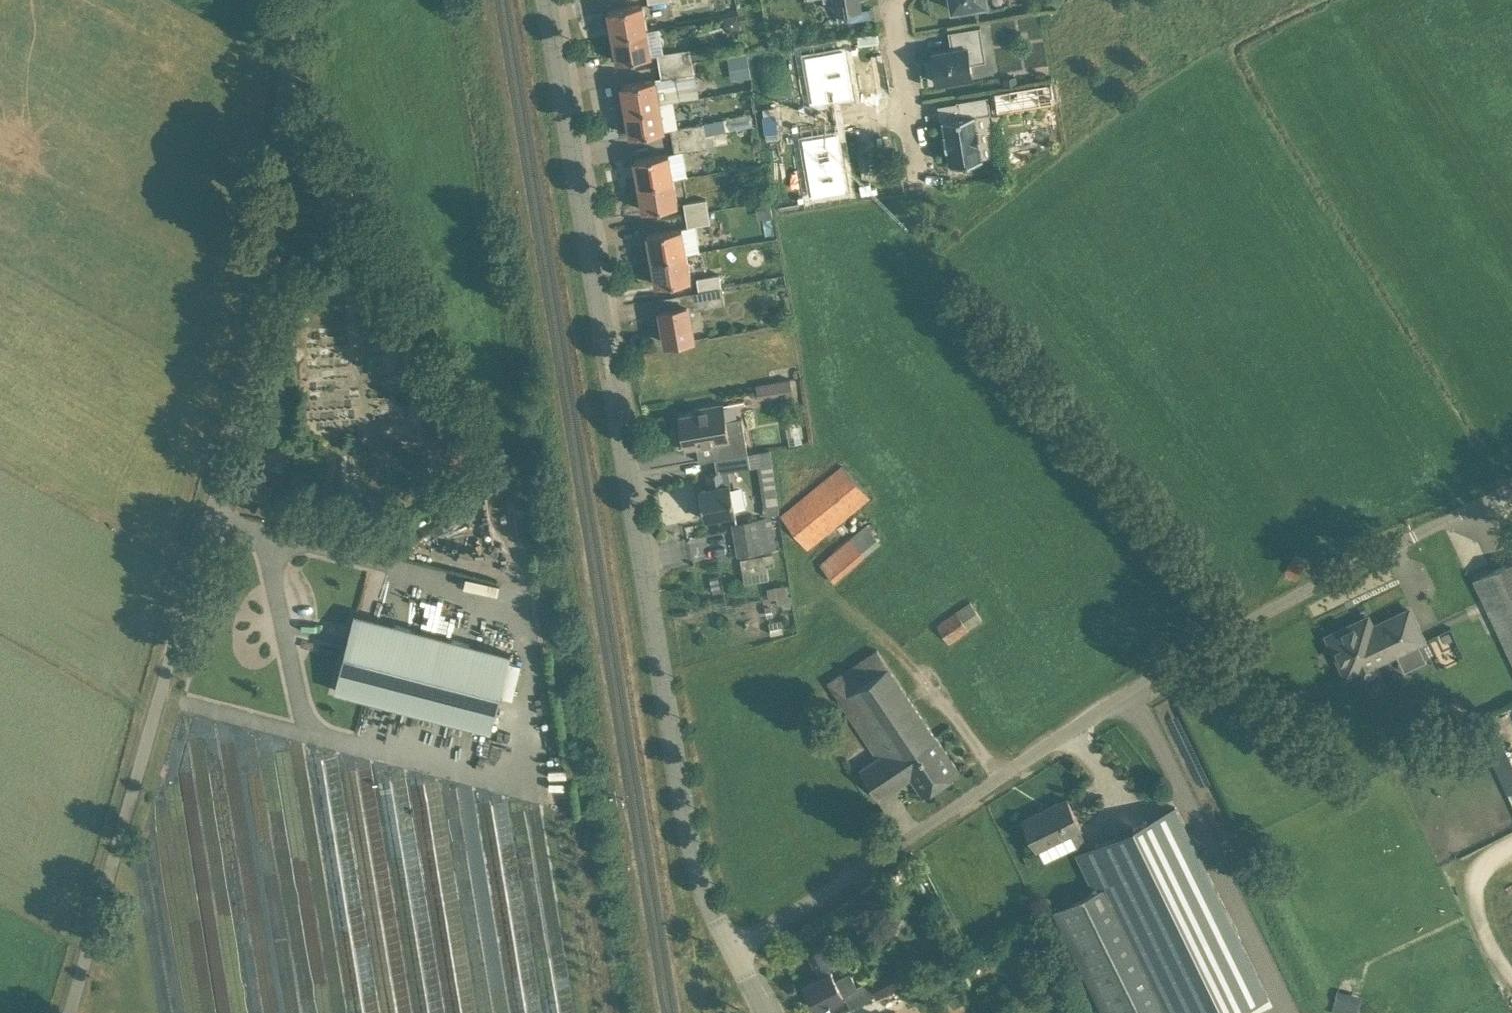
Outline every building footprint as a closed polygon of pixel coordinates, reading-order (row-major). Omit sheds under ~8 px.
[(837,11),(846,10),(862,7),(861,0),(835,0),(837,11)] [(949,4),(952,3),(953,8),(960,7),(960,10),(969,8),(969,6),(988,2),(988,0),(948,0),(949,4)] [(608,9),(613,34),(648,28),(644,2),(608,9)] [(846,10),(837,11),(839,20),(848,18),(846,10)] [(933,51),(933,54),(938,81),(973,76),(971,61),(974,60),(985,58),(983,48),(983,47),(980,26),(981,26),(981,25),(949,30),(949,31),(950,31),(953,48),(933,51)] [(648,28),(613,34),(617,60),(653,53),(648,28)] [(810,78),(849,71),(845,47),(820,51),(818,39),(794,43),(796,57),(806,55),(810,78)] [(691,47),(693,58),(705,56),(703,45),(691,47)] [(691,47),(658,53),(660,64),(693,58),(691,47)] [(747,50),(727,53),(732,79),(751,76),(752,75),(748,52),(747,50)] [(621,83),(626,109),(674,100),(674,99),(699,94),(693,58),(660,64),(661,76),(621,83)] [(849,71),(810,78),(814,100),(804,102),(806,115),(830,111),(828,100),(853,95),(849,71)] [(752,79),(753,87),(765,86),(764,78),(752,79)] [(1009,91),(995,93),(998,110),(1054,101),(1051,81),(1008,88),(1009,91)] [(766,94),(765,86),(753,87),(754,95),(766,94)] [(982,143),(981,139),(979,127),(978,127),(975,114),(976,114),(976,112),(990,110),(987,96),(989,95),(989,94),(957,99),(957,101),(959,100),(961,115),(943,118),(943,120),(944,120),(946,133),(944,133),(945,137),(947,136),(948,144),(946,145),(947,148),(949,148),(951,161),(950,161),(951,163),(966,160),(967,164),(980,162),(979,158),(983,158),(983,156),(982,156),(980,143),(982,143)] [(678,125),(674,100),(626,109),(630,134),(650,131),(671,127),(673,139),(706,133),(730,128),(728,116),(678,125)] [(807,156),(842,150),(839,130),(819,134),(817,122),(793,126),(795,139),(804,138),(807,156)] [(778,140),(776,128),(768,130),(770,142),(778,140)] [(675,150),(685,149),(686,156),(702,153),(700,146),(708,145),(706,133),(673,139),(675,150)] [(842,150),(807,156),(810,175),(846,169),(842,150)] [(671,152),(654,154),(635,158),(639,183),(675,177),(671,152)] [(846,169),(810,175),(813,194),(805,195),(807,209),(831,205),(829,193),(849,189),(846,169)] [(767,175),(769,183),(781,181),(780,173),(767,175)] [(675,177),(639,183),(644,209),(663,205),(679,203),(675,177)] [(781,181),(769,183),(770,190),(782,189),(781,181)] [(684,201),(686,213),(709,209),(707,197),(684,201)] [(686,213),(688,225),(711,221),(709,209),(686,213)] [(648,232),(652,258),(688,252),(684,226),(648,232)] [(688,252),(652,258),(657,283),(676,280),(693,277),(688,252)] [(699,289),(723,285),(720,272),(697,277),(699,289)] [(687,308),(725,301),(723,285),(699,289),(685,291),(687,303),(661,308),(667,342),(693,337),(687,308)] [(791,377),(757,383),(759,397),(793,391),(791,377)] [(700,460),(748,452),(742,417),(727,419),(724,402),(696,407),(697,411),(680,414),(686,447),(697,445),(700,460)] [(771,447),(748,452),(751,465),(757,464),(765,513),(780,511),(771,447)] [(780,517),(782,519),(808,550),(869,500),(842,467),(780,517)] [(699,489),(704,517),(736,511),(728,469),(708,472),(711,487),(699,489)] [(764,518),(730,525),(736,558),(770,551),(764,518)] [(866,526),(819,564),(834,582),(880,544),(866,526)] [(1296,553),(1286,570),(1297,577),(1307,560),(1296,553)] [(1475,578),(1483,596),(1511,660),(1511,561),(1475,578)] [(787,583),(768,586),(770,599),(777,598),(778,604),(783,604),(783,608),(793,606),(791,594),(789,594),(787,583)] [(938,622),(951,641),(983,619),(971,599),(938,622)] [(1418,627),(1409,609),(1387,619),(1387,620),(1370,628),(1367,620),(1353,626),(1351,623),(1338,629),(1340,632),(1332,636),(1336,646),(1333,647),(1341,662),(1343,661),(1348,671),(1357,666),(1362,677),(1378,669),(1373,659),(1382,655),(1383,658),(1420,641),(1415,629),(1418,627)] [(356,612),(336,689),(491,729),(511,652),(356,612)] [(828,682),(878,756),(860,768),(880,797),(911,776),(924,795),(960,770),(878,648),(828,682)] [(1508,792),(1511,790),(1511,754),(1505,739),(1487,747),(1508,792)] [(1069,801),(1067,797),(1023,818),(1032,836),(1037,848),(1071,833),(1096,888),(1053,907),(1104,1012),(1168,1012),(1111,894),(1142,880),(1182,967),(1227,947),(1226,945),(1241,938),(1177,807),(1091,849),(1080,828),(1081,827),(1069,801)] [(817,943),(808,927),(798,932),(807,948),(817,943)] [(835,998),(844,993),(857,985),(850,971),(836,979),(820,948),(810,953),(821,975),(805,983),(817,1007),(835,998)] [(948,955),(951,962),(960,958),(957,951),(948,955)] [(940,968),(950,963),(946,956),(937,961),(940,968)] [(872,979),(879,995),(910,979),(904,962),(872,979)] [(1360,1003),(1335,997),(1332,1012),(1337,1012),(1358,1012),(1360,1003)]
